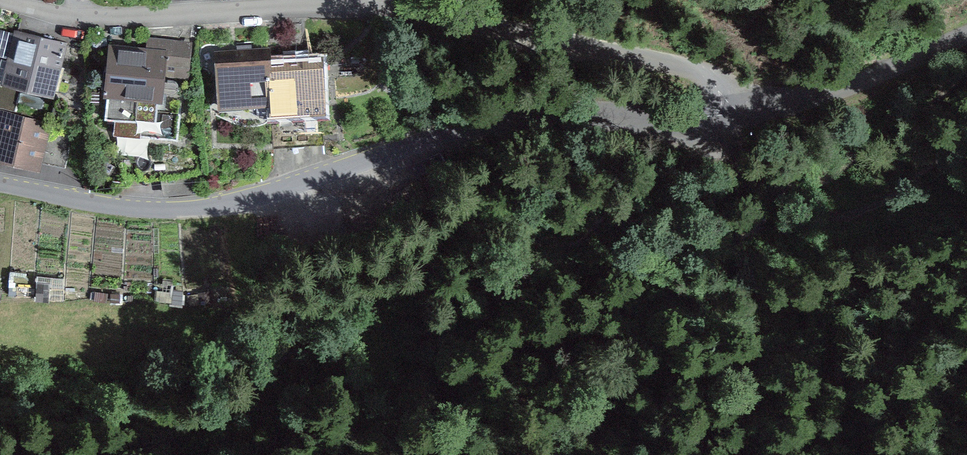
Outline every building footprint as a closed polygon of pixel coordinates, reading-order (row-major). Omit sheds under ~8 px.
[(0,56),(0,90),(49,104),(64,50),(6,33),(0,56)] [(137,52),(106,46),(96,93),(150,104),(158,64),(181,69),(184,51),(139,42),(137,52)] [(258,73),(257,52),(206,56),(211,114),(261,109),(258,73)] [(258,73),(261,109),(262,122),(313,118),(309,69),(258,73)] [(29,175),(42,129),(0,117),(0,167),(29,175)]
